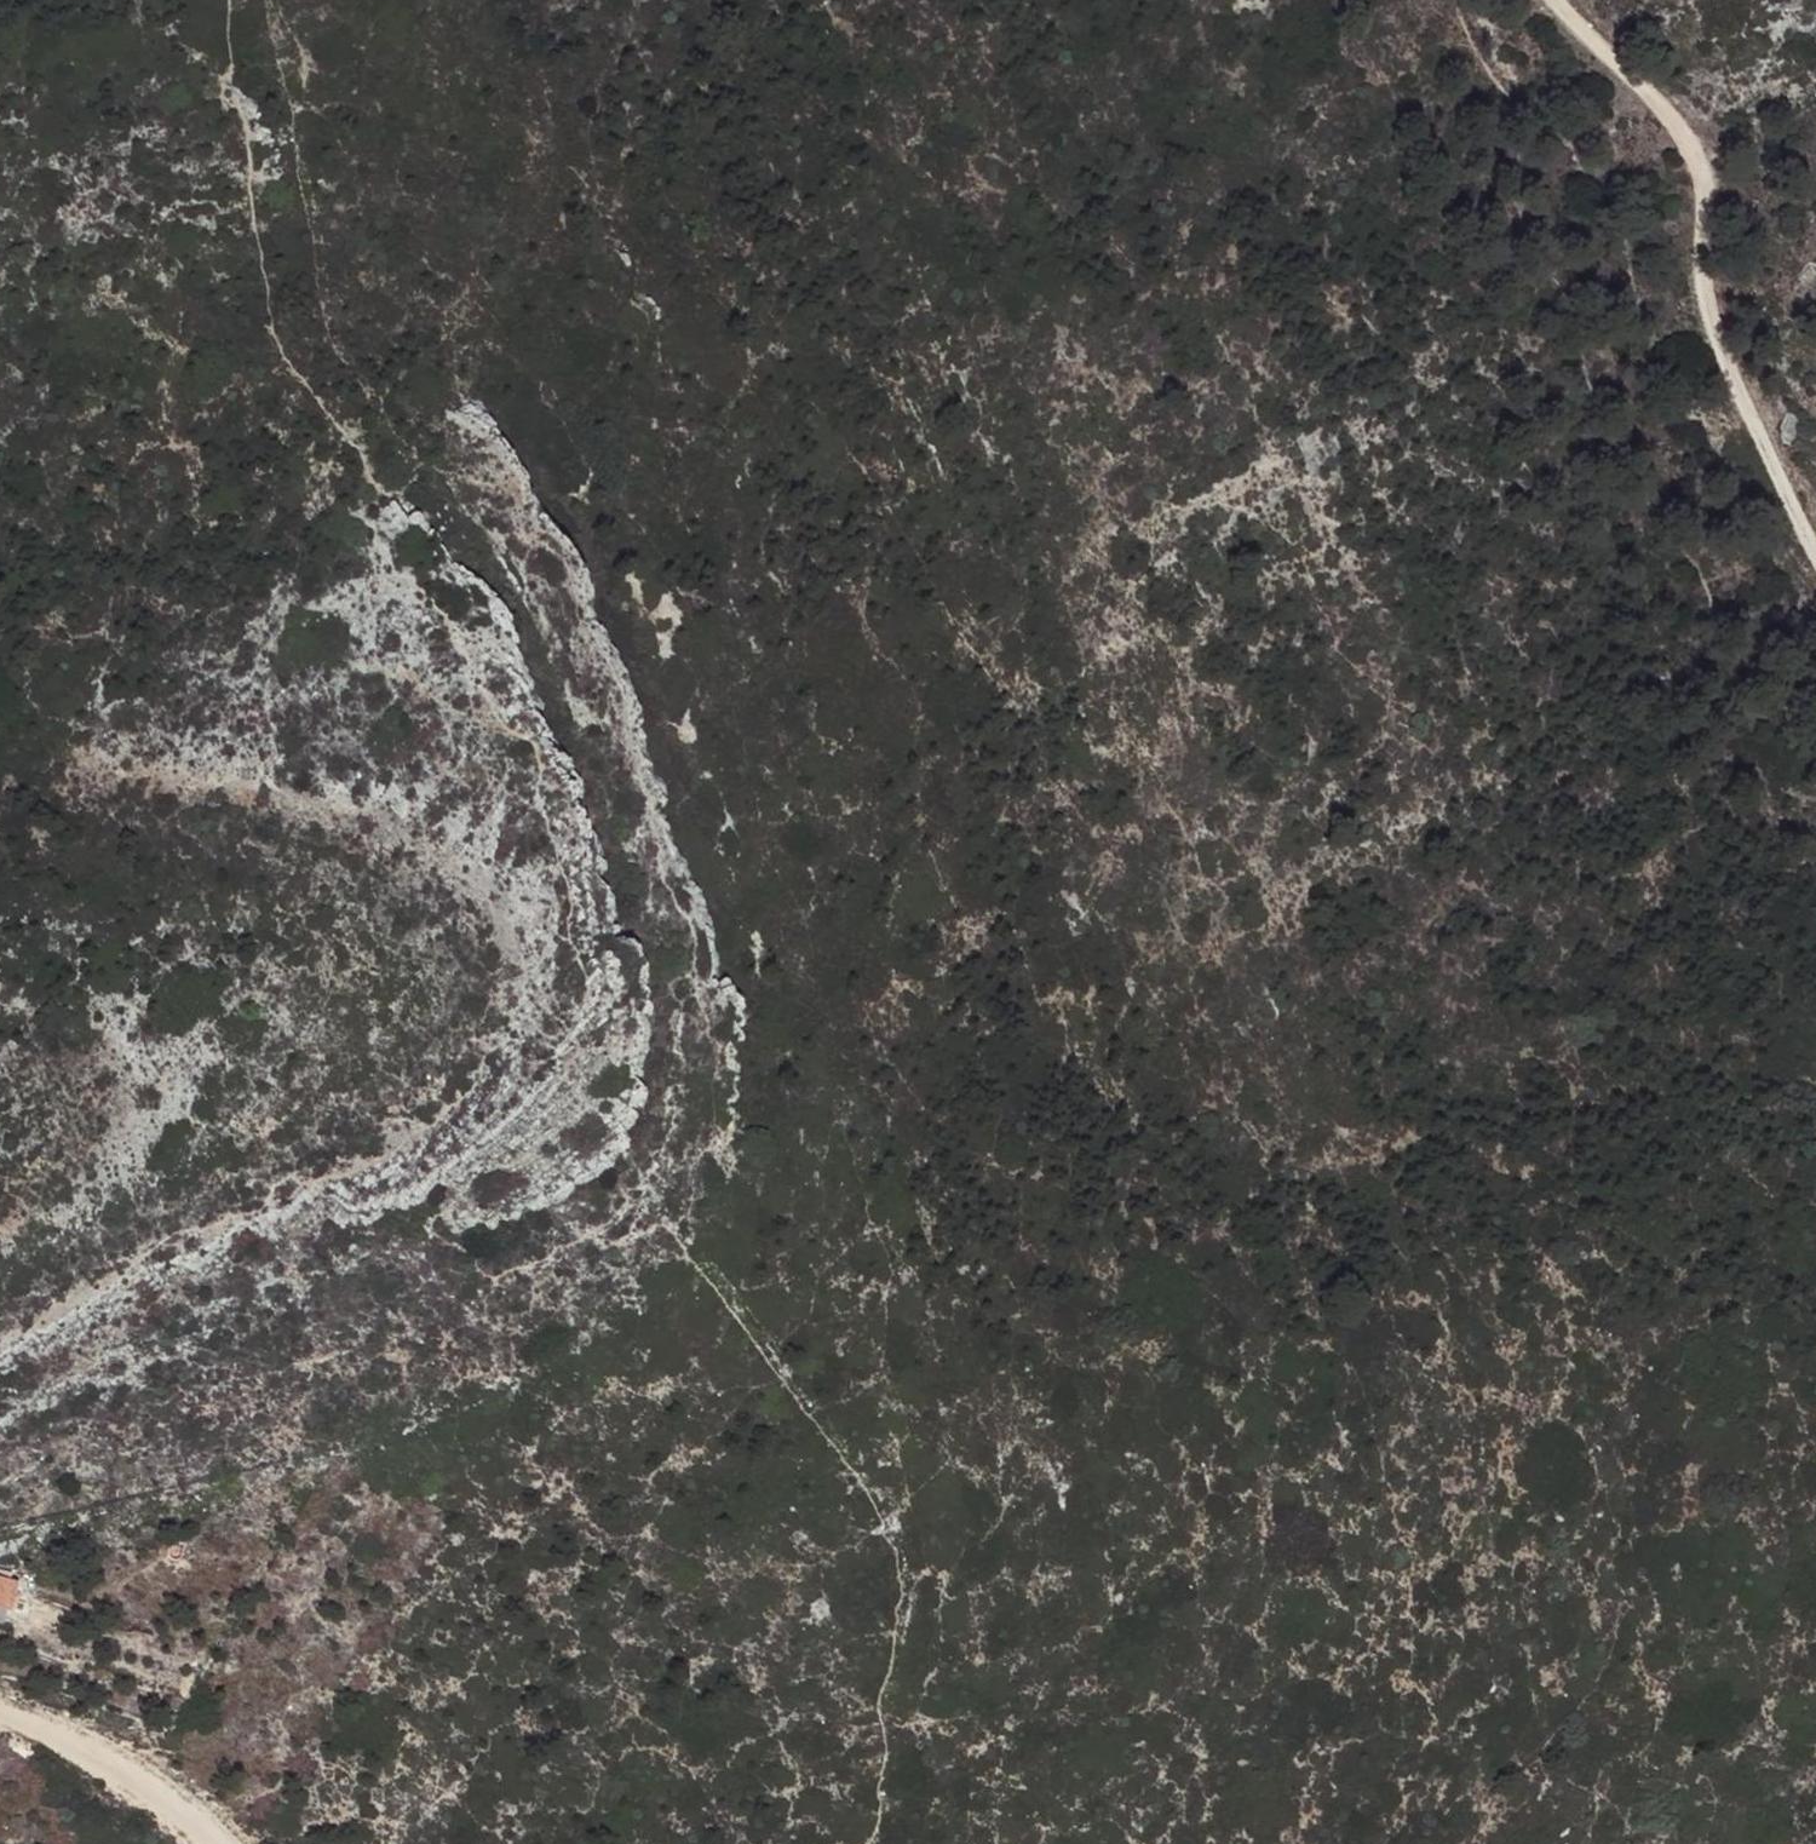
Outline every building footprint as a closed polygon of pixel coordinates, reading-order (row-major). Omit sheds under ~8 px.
[(21,1594),(0,1589),(0,1617),(12,1620),(21,1594)]
